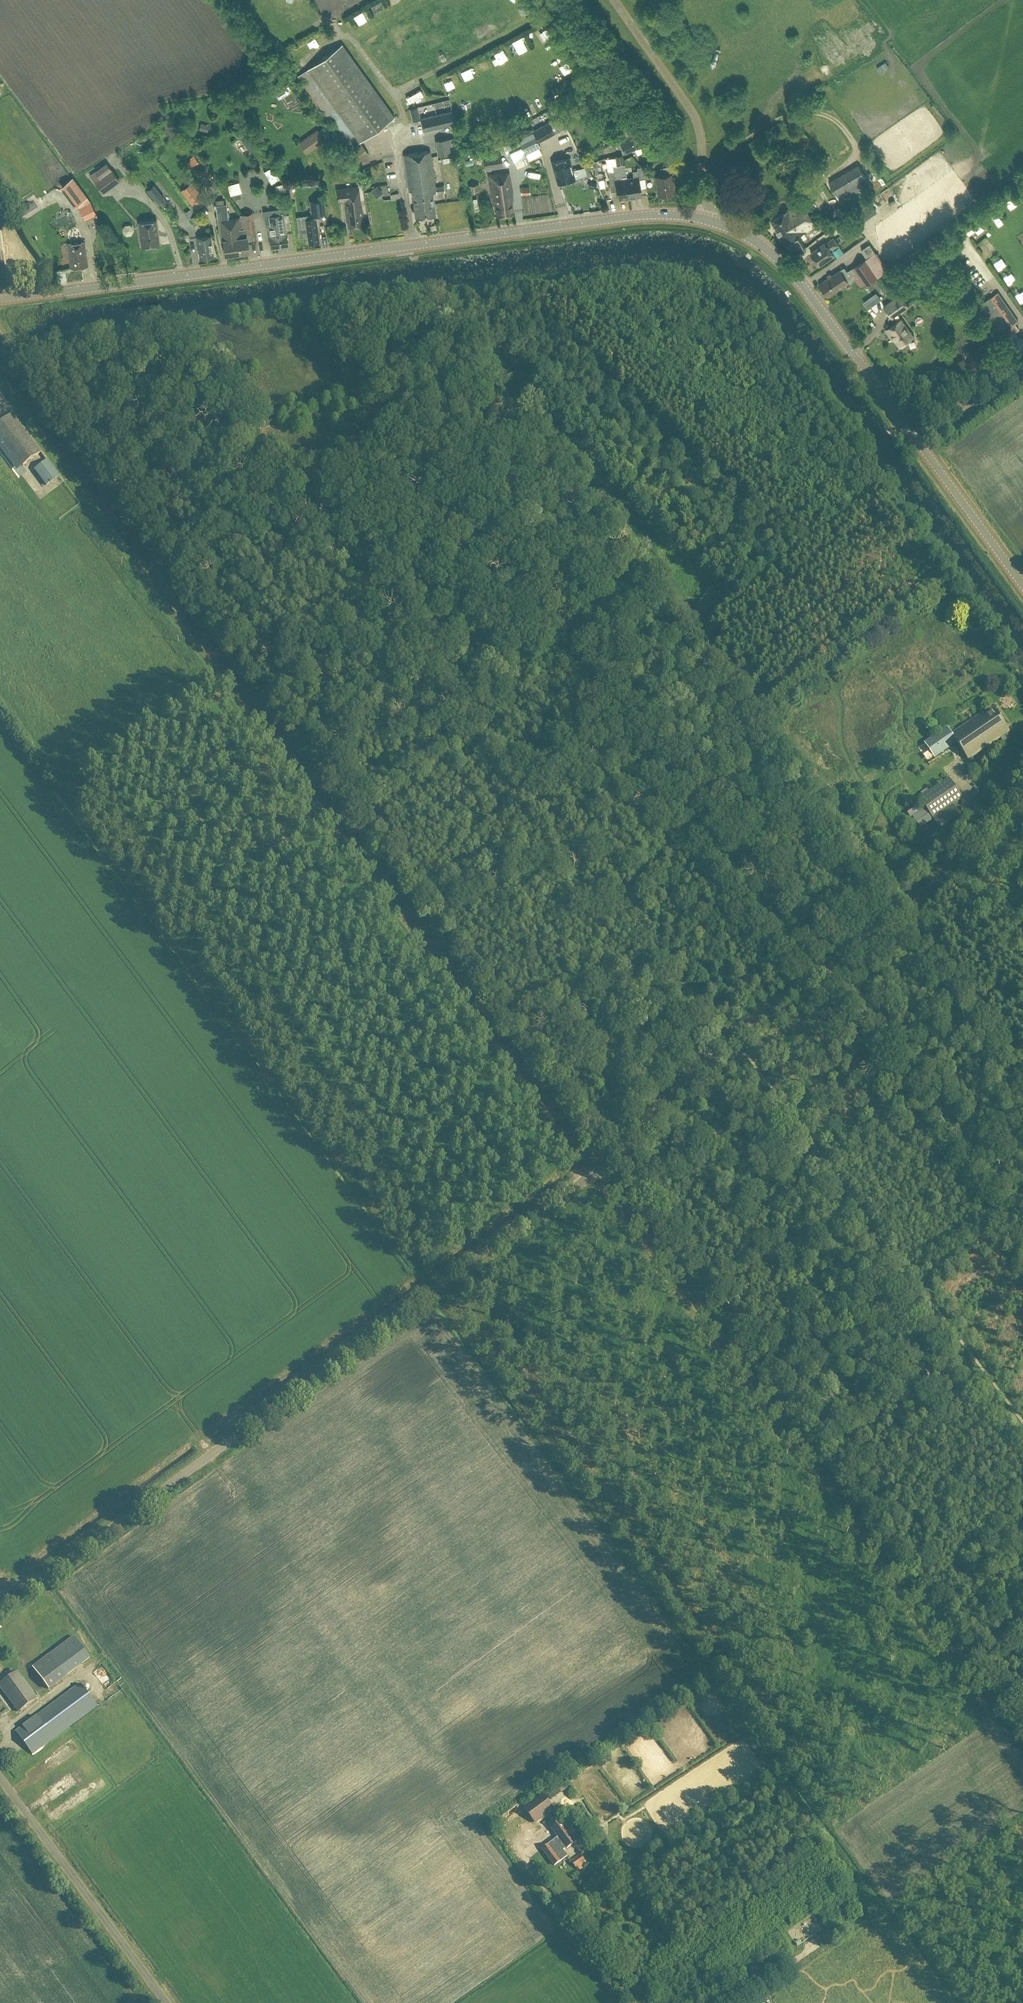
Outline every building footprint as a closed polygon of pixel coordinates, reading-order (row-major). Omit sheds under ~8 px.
[(372,9),(382,4),(380,0),(377,0),(370,4),(372,9)] [(524,6),(528,13),(534,10),(529,2),(524,6)] [(349,17),(344,20),(351,32),(355,29),(349,17)] [(547,24),(543,27),(551,41),(556,39),(547,24)] [(515,39),(518,46),(527,41),(523,34),(515,39)] [(394,117),(341,44),(297,76),(350,149),(394,117)] [(504,48),(495,52),(500,63),(509,60),(504,48)] [(559,53),(566,64),(569,61),(562,51),(559,53)] [(479,61),(484,73),(492,69),(487,58),(479,61)] [(466,81),(476,78),(471,65),(461,69),(466,81)] [(420,89),(406,97),(408,102),(423,95),(420,89)] [(412,120),(420,118),(417,106),(409,108),(412,120)] [(420,118),(423,130),(454,122),(451,110),(420,118)] [(533,131),(539,141),(559,131),(553,121),(533,131)] [(625,153),(648,142),(642,129),(619,140),(625,153)] [(299,143),(305,152),(323,139),(317,130),(299,143)] [(523,150),(538,143),(532,132),(518,140),(521,145),(523,150)] [(435,140),(437,155),(455,152),(453,137),(435,140)] [(521,145),(518,140),(517,138),(505,145),(509,151),(510,150),(521,145)] [(540,146),(527,153),(530,160),(544,154),(540,146)] [(416,152),(425,215),(435,214),(432,193),(444,191),(443,185),(435,186),(430,150),(416,152)] [(425,215),(416,152),(403,154),(408,190),(411,190),(415,217),(425,215)] [(484,156),(486,168),(502,165),(500,153),(484,156)] [(453,156),(445,157),(446,164),(453,163),(453,156)] [(551,161),(557,183),(574,178),(568,157),(551,161)] [(598,166),(597,160),(587,163),(589,168),(598,166)] [(103,192),(119,180),(106,162),(95,171),(99,177),(94,181),(103,192)] [(623,199),(629,198),(626,177),(624,163),(612,165),(613,170),(607,171),(609,183),(615,182),(618,199),(623,198),(623,199)] [(626,177),(629,198),(636,197),(636,196),(641,195),(638,178),(644,177),(642,165),(636,166),(637,169),(632,170),(633,176),(626,177)] [(668,165),(660,167),(661,173),(654,175),(657,194),(674,191),(671,172),(669,172),(668,165)] [(859,165),(829,182),(840,201),(870,183),(859,165)] [(272,166),(263,170),(271,183),(279,178),(272,166)] [(496,215),(513,213),(510,194),(512,194),(509,171),(488,174),(492,203),(494,202),(496,215)] [(195,209),(205,202),(190,183),(181,190),(195,209)] [(358,186),(337,189),(338,201),(348,200),(349,211),(346,211),(348,226),(363,224),(362,209),(361,209),(358,186)] [(156,189),(153,192),(160,199),(163,195),(156,189)] [(167,203),(162,197),(157,202),(162,207),(167,203)] [(309,200),(311,214),(325,212),(324,198),(309,200)] [(770,219),(778,231),(785,243),(789,241),(795,251),(804,245),(801,240),(807,237),(804,232),(816,225),(809,212),(801,200),(770,219)] [(96,215),(90,202),(79,208),(84,220),(96,215)] [(224,254),(236,252),(232,217),(227,218),(225,203),(216,204),(220,239),(222,239),(224,254)] [(27,216),(19,204),(10,211),(17,222),(27,216)] [(279,246),(274,209),(264,211),(266,225),(268,225),(271,247),(279,246)] [(283,213),(276,214),(275,209),(274,209),(279,246),(288,245),(283,213)] [(201,219),(196,212),(190,216),(195,223),(201,219)] [(247,223),(247,227),(252,226),(250,213),(243,214),(244,223),(247,223)] [(298,232),(307,231),(308,241),(319,240),(315,217),(309,218),(309,214),(296,216),(298,232)] [(246,235),(245,227),(242,228),(240,216),(232,217),(236,252),(248,251),(246,235)] [(835,226),(841,234),(854,224),(848,216),(835,226)] [(982,218),(968,230),(973,236),(987,225),(982,218)] [(156,219),(138,221),(141,245),(159,243),(156,219)] [(199,257),(213,255),(210,234),(196,236),(199,257)] [(829,249),(838,244),(833,237),(826,242),(825,242),(811,252),(820,264),(833,254),(829,249)] [(88,265),(84,241),(67,244),(70,268),(88,265)] [(870,244),(862,250),(867,258),(854,266),(866,284),(887,270),(870,244)] [(827,296),(851,279),(846,271),(847,271),(844,266),(819,283),(827,296)] [(892,316),(908,304),(900,293),(884,305),(892,316)] [(1007,310),(995,293),(980,303),(992,320),(994,319),(1003,331),(1015,322),(1007,311),(1007,310)] [(882,322),(889,315),(884,309),(876,317),(882,322)] [(899,346),(913,335),(901,318),(885,329),(890,336),(892,335),(899,346)] [(1012,351),(1021,353),(1022,352),(1022,336),(1017,335),(1010,341),(1012,351)] [(0,423),(0,442),(1,443),(4,441),(22,466),(41,453),(12,414),(0,423)] [(45,486),(58,477),(46,460),(33,470),(45,486)] [(981,714),(972,720),(989,745),(1009,732),(993,709),(983,716),(981,714)] [(968,760),(989,745),(972,720),(950,735),(946,729),(925,744),(934,758),(956,743),(968,760)] [(933,819),(953,806),(962,799),(949,780),(919,800),(933,819)] [(953,808),(933,821),(945,838),(965,824),(953,808)] [(164,1452),(170,1456),(177,1445),(171,1441),(164,1452)] [(73,1637),(48,1656),(32,1668),(48,1689),(89,1658),(73,1637)] [(18,1713),(36,1699),(16,1672),(5,1680),(0,1673),(0,1688),(18,1713)] [(15,1732),(32,1755),(96,1707),(79,1684),(15,1732)] [(40,1778),(46,1775),(40,1764),(34,1767),(40,1778)] [(524,1809),(535,1823),(553,1810),(542,1795),(524,1809)] [(563,1850),(566,1848),(566,1849),(576,1842),(561,1821),(551,1828),(558,1838),(542,1849),(554,1866),(567,1856),(563,1850)] [(606,1840),(600,1830),(594,1833),(601,1843),(606,1840)] [(576,1869),(577,1868),(585,1862),(580,1855),(571,1862),(576,1869)]
